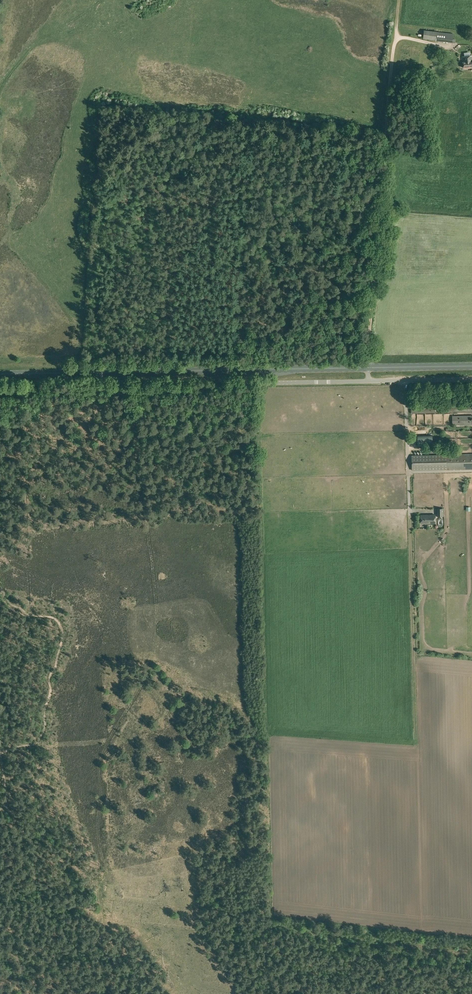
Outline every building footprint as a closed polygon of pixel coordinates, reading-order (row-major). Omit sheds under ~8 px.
[(453,39),(453,33),(424,30),(423,38),(436,40),(448,42),(449,39),(453,39)] [(463,67),(471,66),(471,55),(462,56),(463,62),(462,62),(463,67)] [(411,413),(471,411),(471,403),(456,403),(456,405),(411,406),(411,413)] [(456,426),(471,426),(471,415),(452,415),(452,425),(456,425),(456,426)] [(433,445),(432,435),(417,436),(418,446),(433,445)] [(412,470),(471,468),(471,454),(412,455),(412,470)] [(421,514),(421,523),(435,523),(435,514),(421,514)]
